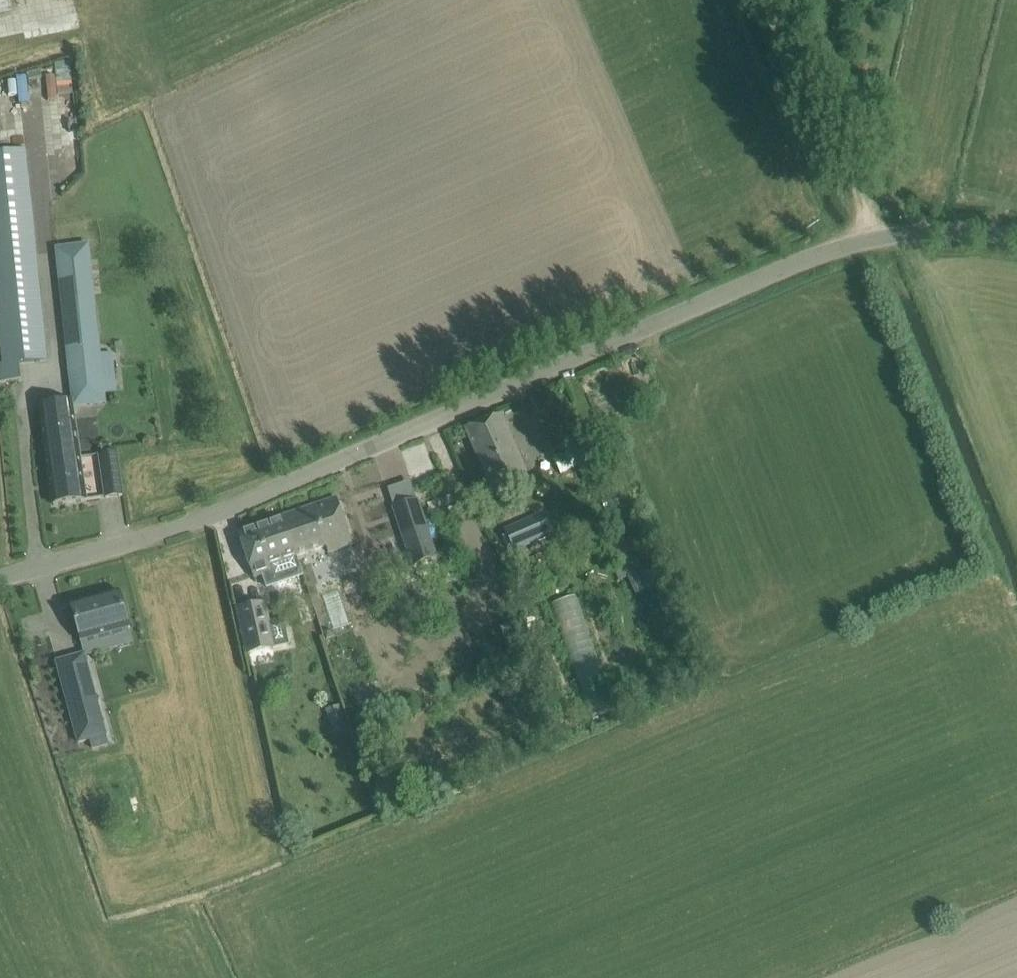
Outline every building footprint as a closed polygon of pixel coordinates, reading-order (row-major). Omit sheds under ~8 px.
[(0,151),(0,333),(3,364),(0,365),(0,383),(22,381),(20,364),(47,361),(25,148),(0,151)] [(88,243),(57,247),(62,301),(71,384),(103,380),(100,354),(98,337),(94,297),(93,290),(92,282),(88,243)] [(47,456),(79,451),(72,402),(39,406),(47,456)] [(495,498),(531,482),(501,414),(466,429),(495,498)] [(587,443),(554,457),(561,474),(594,459),(587,443)] [(79,451),(47,456),(54,506),(86,501),(79,451)] [(106,498),(123,495),(116,452),(99,454),(106,498)] [(418,498),(394,505),(413,566),(437,558),(418,498)] [(337,499),(284,517),(298,557),(326,547),(328,553),(353,545),(337,499)] [(558,562),(550,538),(549,538),(540,512),(523,518),(523,519),(503,526),(512,551),(514,551),(522,574),(558,562)] [(284,517),(239,532),(254,578),(263,575),(267,588),(304,576),(297,557),(298,557),(284,517)] [(623,538),(604,546),(616,573),(635,565),(629,551),(625,541),(623,538)] [(336,628),(353,623),(341,588),(324,593),(336,628)] [(81,641),(130,628),(121,592),(71,606),(81,641)] [(616,710),(577,594),(550,603),(590,719),(616,710)] [(239,608),(249,653),(289,644),(284,620),(269,624),(264,603),(239,608)] [(84,654),(57,662),(64,688),(79,743),(89,740),(91,748),(108,744),(106,735),(91,681),(84,654)] [(509,679),(497,683),(500,692),(513,687),(509,679)] [(339,707),(327,711),(330,723),(343,719),(339,707)]
